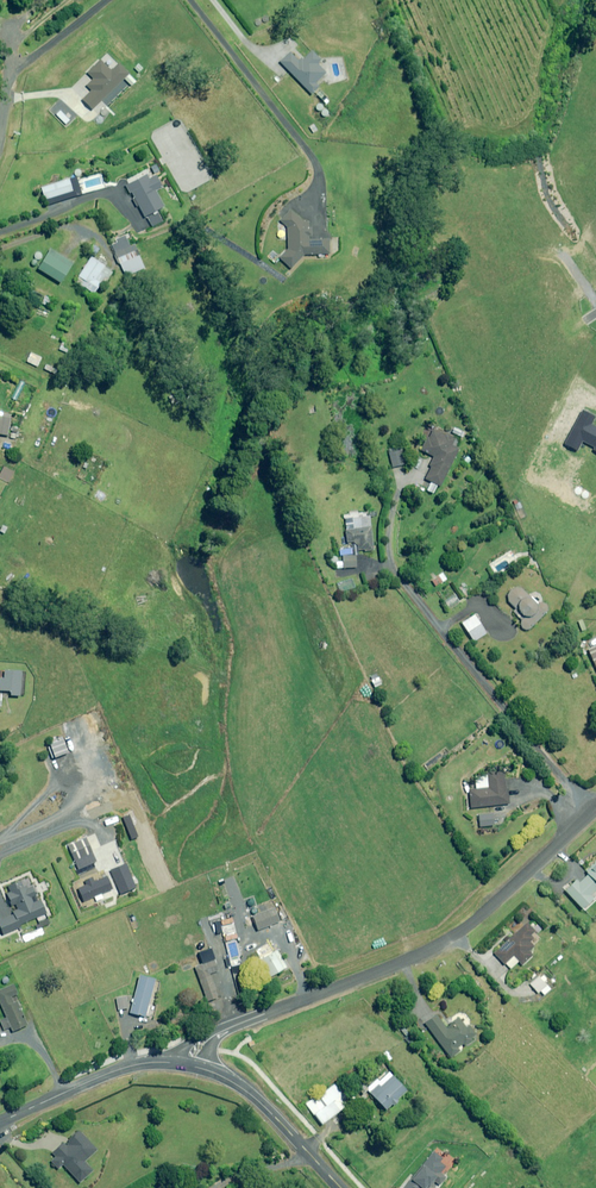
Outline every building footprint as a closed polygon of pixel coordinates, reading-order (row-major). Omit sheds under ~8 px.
[(320,60),(312,51),(300,62),(290,52),(280,62),(312,95),(319,88),(314,83),(325,73),(317,63),(320,60)] [(111,70),(101,59),(87,73),(93,79),(86,85),(91,90),(82,99),(93,110),(129,74),(118,63),(111,70)] [(325,96),(319,90),(315,94),(320,100),(325,96)] [(318,128),(315,124),(308,128),(312,133),(318,128)] [(148,179),(145,174),(125,185),(129,193),(131,192),(143,216),(162,206),(154,190),(161,186),(156,175),(148,179)] [(72,191),(69,179),(40,188),(44,199),(72,191)] [(310,235),(312,235),(312,228),(310,228),(310,222),(303,222),(291,209),(280,220),(287,228),(288,249),(279,258),(291,268),(304,254),(317,254),(317,257),(321,257),(321,254),(329,253),(329,240),(310,240),(310,235)] [(130,247),(126,238),(112,245),(125,277),(144,268),(134,245),(130,247)] [(100,249),(94,244),(88,252),(95,256),(100,249)] [(74,262),(50,248),(38,269),(61,283),(74,262)] [(105,265),(92,256),(78,277),(76,275),(72,281),(81,287),(82,286),(93,293),(97,288),(100,290),(112,272),(104,266),(105,265)] [(51,299),(45,296),(42,303),(48,306),(51,299)] [(65,331),(55,327),(52,334),(62,338),(65,331)] [(69,346),(61,343),(58,350),(66,353),(69,346)] [(42,357),(31,352),(27,362),(37,367),(42,357)] [(54,367),(46,363),(43,370),(51,373),(54,367)] [(0,413),(0,434),(7,435),(11,415),(0,413)] [(20,425),(12,424),(11,431),(19,432),(20,425)] [(459,440),(433,428),(429,438),(427,437),(420,450),(433,456),(429,466),(431,466),(425,479),(428,480),(425,486),(434,491),(437,485),(441,486),(458,449),(455,448),(459,440)] [(405,465),(401,450),(389,453),(393,468),(405,465)] [(473,459),(468,455),(464,460),(468,464),(473,459)] [(457,500),(453,496),(448,503),(452,506),(457,500)] [(371,516),(344,519),(346,542),(353,541),(358,546),(358,550),(373,549),(371,516)] [(356,568),(356,556),(343,556),(343,568),(356,568)] [(438,576),(443,582),(447,579),(443,573),(438,576)] [(443,582),(438,576),(432,580),(436,587),(443,582)] [(546,614),(547,613),(548,612),(548,611),(549,610),(549,609),(549,608),(548,607),(548,606),(547,605),(547,604),(546,603),(545,603),(544,602),(542,602),(541,602),(540,603),(539,603),(538,604),(537,605),(522,588),(520,587),(519,587),(517,587),(515,587),(514,587),(512,588),(511,589),(509,590),(508,591),(508,593),(507,594),(507,596),(507,598),(507,599),(507,601),(514,609),(512,611),(521,620),(520,622),(520,623),(520,624),(520,625),(520,626),(521,627),(521,628),(522,629),(523,629),(524,630),(525,630),(526,630),(527,630),(529,630),(530,629),(531,628),(546,614)] [(458,600),(454,595),(444,601),(448,606),(458,600)] [(486,633),(475,615),(462,623),(474,641),(486,633)] [(4,670),(4,679),(0,678),(0,690),(10,691),(10,695),(21,696),(22,671),(4,670)] [(378,674),(369,678),(375,688),(383,683),(378,674)] [(471,808),(510,804),(507,780),(505,780),(503,771),(487,773),(487,775),(474,777),(476,789),(469,790),(471,808)] [(494,826),(494,814),(479,815),(480,826),(494,826)] [(101,849),(95,834),(86,837),(92,852),(101,849)] [(75,843),(81,858),(89,855),(83,840),(75,843)] [(81,858),(75,843),(68,845),(75,860),(81,858)] [(585,872),(595,883),(595,862),(585,872)] [(87,892),(110,883),(108,876),(84,885),(87,892)] [(586,876),(578,883),(576,880),(564,891),(582,909),(595,896),(595,888),(586,876)] [(32,887),(28,888),(27,885),(23,886),(20,881),(7,886),(10,892),(7,894),(11,906),(15,904),(17,909),(13,911),(14,914),(0,920),(0,927),(3,934),(22,926),(21,924),(46,913),(40,900),(33,903),(30,897),(36,895),(32,887)] [(110,883),(87,892),(90,899),(95,897),(98,902),(103,900),(101,894),(113,889),(110,883)] [(536,903),(530,897),(524,903),(529,909),(536,903)] [(286,917),(282,907),(277,909),(281,919),(286,917)] [(279,921),(274,908),(252,917),(257,929),(279,921)] [(47,918),(37,922),(41,931),(51,927),(47,918)] [(528,922),(493,955),(502,965),(504,963),(510,969),(519,961),(522,964),(533,953),(530,950),(534,945),(530,941),(534,937),(531,934),(535,930),(528,922)] [(215,960),(211,948),(199,953),(203,964),(215,960)] [(287,967),(276,950),(260,960),(270,977),(287,967)] [(210,977),(206,964),(195,968),(203,989),(208,1002),(218,997),(210,977)] [(9,981),(6,975),(0,978),(0,979),(3,984),(9,981)] [(156,980),(140,976),(129,1013),(145,1017),(156,980)] [(547,985),(539,977),(530,984),(537,993),(547,985)] [(13,985),(0,990),(0,1004),(6,1018),(0,1021),(0,1023),(3,1030),(10,1027),(12,1031),(27,1025),(17,1002),(14,995),(17,994),(13,985)] [(128,1008),(126,997),(116,999),(118,1010),(128,1008)] [(446,1027),(437,1014),(425,1023),(450,1058),(459,1051),(457,1048),(464,1042),(466,1045),(472,1040),(471,1037),(476,1034),(470,1026),(466,1028),(458,1017),(446,1027)] [(409,1033),(406,1026),(401,1029),(404,1035),(409,1033)] [(407,1091),(390,1072),(380,1081),(377,1079),(366,1089),(386,1110),(407,1091)] [(321,1127),(356,1099),(340,1079),(305,1108),(321,1127)] [(96,1150),(79,1132),(65,1145),(63,1143),(52,1153),(55,1157),(50,1161),(57,1169),(62,1165),(78,1182),(92,1170),(84,1161),(96,1150)] [(434,1152),(404,1187),(428,1187),(434,1180),(440,1185),(446,1177),(440,1173),(445,1167),(440,1162),(443,1159),(434,1152)]
